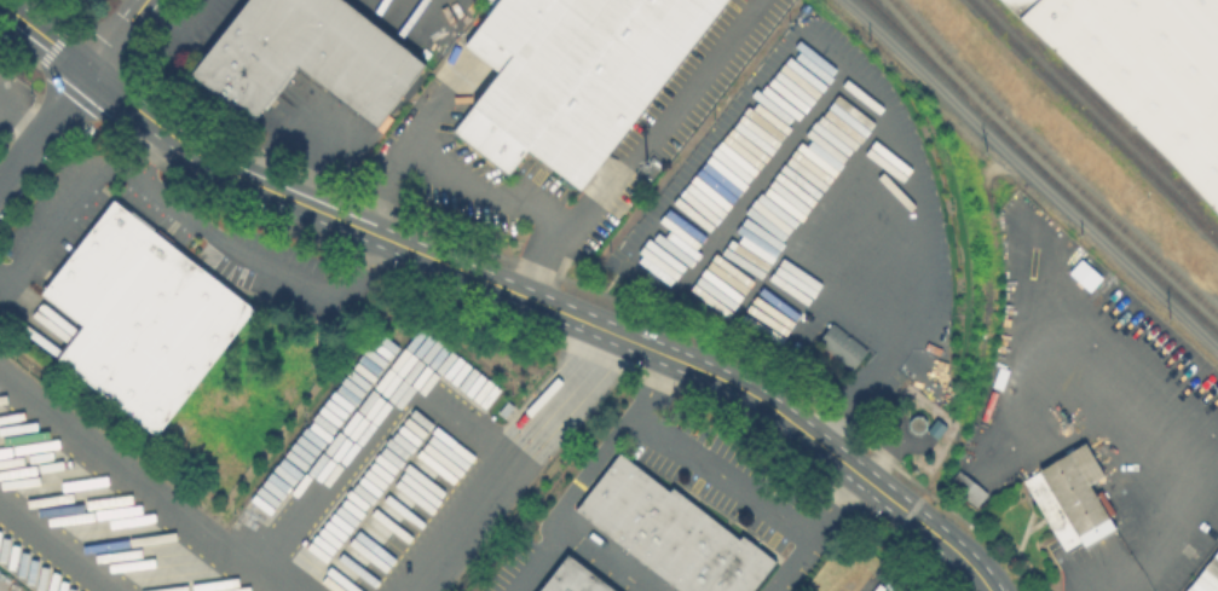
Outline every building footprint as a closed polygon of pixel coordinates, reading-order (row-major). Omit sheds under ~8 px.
[(196,73),(254,0),(341,0),(426,68),(377,127),(301,66),(299,64),(255,121),(196,73)] [(467,46),(502,0),(726,0),(579,191),(525,150),(507,174),(452,133),(500,71),(467,46)] [(1217,217),(1009,0),(1217,0),(1217,217)] [(87,325),(46,292),(116,203),(254,312),(158,434),(62,359),(87,325)] [(1100,277),(1079,258),(1067,271),(1088,290),(1100,277)] [(867,353),(854,370),(820,343),(835,326),(867,353)] [(1083,541),(1043,474),(1085,446),(1104,477),(1089,486),(1116,531),(1087,549),(1083,541)] [(774,561),(751,590),(681,590),(575,510),(618,453),(669,492),(671,488),(738,540),(741,535),(774,561)] [(987,497),(977,508),(952,485),(962,474),(987,497)] [(1083,541),(1068,551),(1046,517),(1043,518),(1035,506),(1040,504),(1027,483),(1043,474),(1083,541)] [(567,555),(614,590),(539,590),(567,555)]
